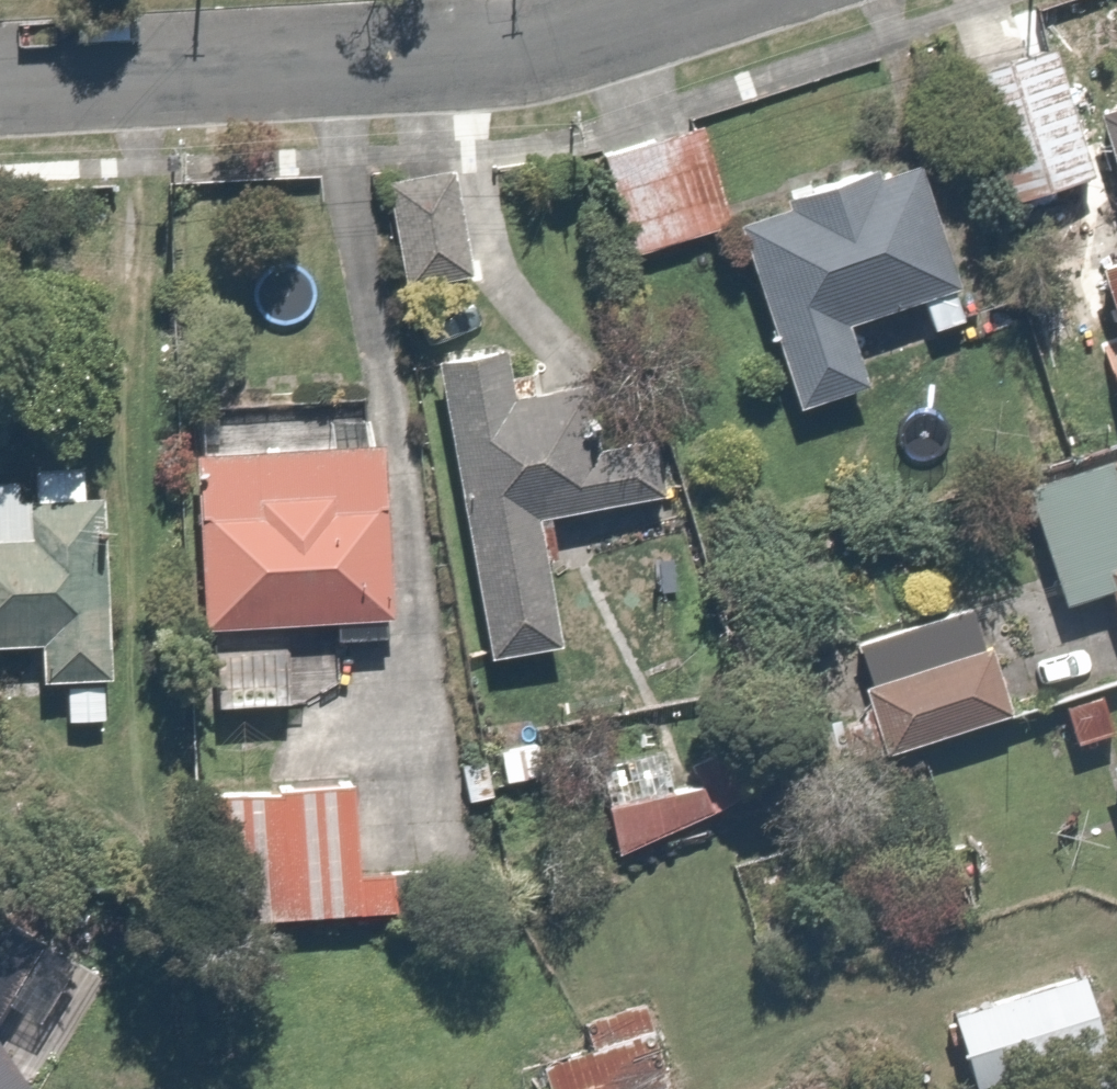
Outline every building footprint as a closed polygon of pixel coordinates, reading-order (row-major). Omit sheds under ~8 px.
[(1043,204),(1047,87),(942,84),(938,201),(1043,204)] [(1065,135),(1112,279),(1063,294),(1086,364),(1116,354),(1116,118),(1065,135)] [(663,146),(548,193),(589,293),(705,246),(663,146)] [(436,193),(343,206),(358,313),(451,300),(436,193)] [(779,234),(704,257),(758,435),(827,414),(808,354),(940,314),(904,197),(856,211),(851,197),(774,220),(779,234)] [(476,379),(379,395),(427,687),(525,671),(504,548),(641,525),(631,460),(571,470),(561,410),(483,423),(476,379)] [(359,459),(178,468),(186,647),(367,638),(359,459)] [(1103,670),(1116,665),(1116,484),(1001,521),(1037,634),(1086,618),(1103,670)] [(76,519),(56,520),(55,496),(6,499),(7,523),(0,524),(0,682),(10,682),(11,708),(85,705),(76,519)] [(1030,648),(824,715),(847,783),(1052,715),(1030,648)] [(1089,726),(1105,783),(1059,797),(1077,857),(1116,846),(1116,718),(1089,726)] [(583,832),(582,896),(696,849),(688,817),(583,832)] [(335,821),(182,825),(186,957),(376,951),(374,901),(338,903),(335,821)] [(906,1028),(922,1088),(990,1088),(1055,1072),(1035,994),(906,1028)] [(603,1029),(533,1044),(541,1082),(511,1088),(617,1088),(603,1029)]
